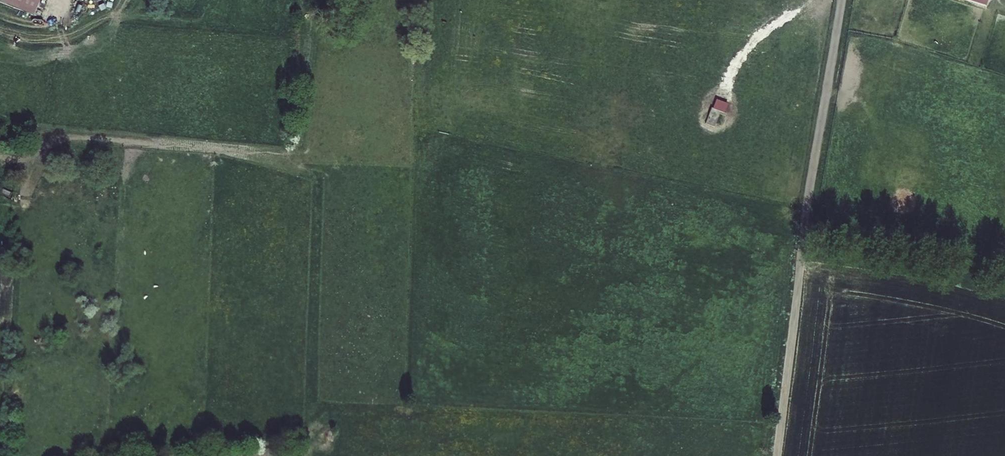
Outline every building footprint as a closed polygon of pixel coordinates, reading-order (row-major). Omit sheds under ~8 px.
[(37,16),(43,0),(0,0),(0,2),(37,16)] [(705,124),(714,127),(720,112),(711,109),(705,124)]
